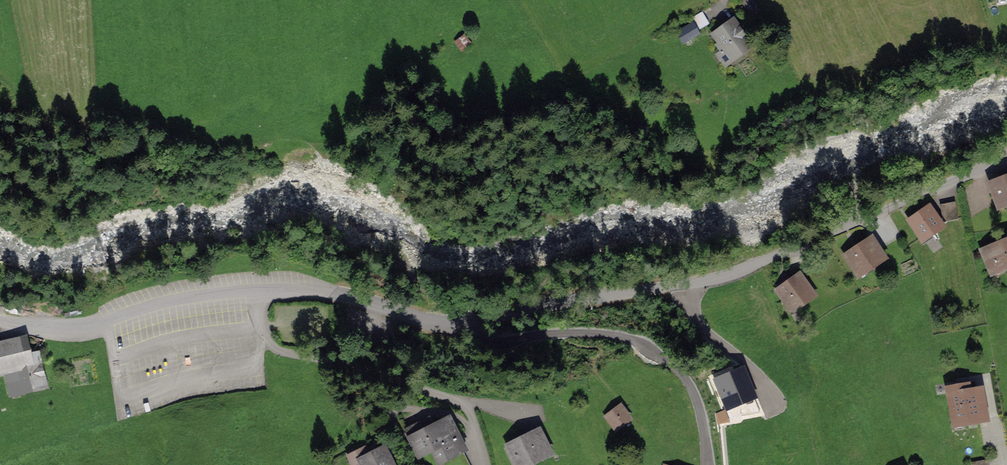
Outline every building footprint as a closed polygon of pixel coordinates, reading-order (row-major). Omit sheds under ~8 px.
[(742,0),(748,9),(755,5),(752,0),(743,0),(742,0)] [(704,13),(699,16),(704,25),(709,22),(704,13)] [(741,32),(733,21),(716,33),(725,44),(720,48),(722,51),(720,52),(721,54),(719,55),(724,62),(749,44),(748,42),(750,41),(742,31),(741,32)] [(693,28),(679,33),(683,42),(696,36),(693,28)] [(465,36),(456,42),(462,51),(471,44),(465,36)] [(1006,202),(1006,185),(1005,180),(993,185),(1000,204),(1006,202)] [(954,203),(941,205),(944,221),(957,219),(954,203)] [(930,209),(911,222),(922,237),(934,228),(935,230),(942,226),(930,209)] [(871,240),(847,256),(859,273),(882,257),(871,240)] [(997,268),(1006,264),(1006,242),(982,252),(988,266),(995,263),(997,268)] [(792,308),(811,294),(798,276),(789,282),(788,279),(777,287),(792,308)] [(0,344),(0,371),(5,370),(10,395),(43,387),(41,376),(44,376),(38,352),(30,354),(26,338),(0,344)] [(752,395),(743,372),(718,382),(723,396),(720,397),(722,400),(725,399),(726,402),(743,395),(744,399),(752,395)] [(966,388),(950,391),(956,423),(989,417),(984,391),(967,394),(966,388)] [(622,407),(608,417),(615,427),(627,418),(625,415),(627,414),(622,407)] [(429,421),(408,431),(420,453),(433,447),(439,460),(447,456),(462,449),(448,422),(433,429),(429,421)] [(510,446),(520,464),(523,464),(548,452),(538,432),(510,446)] [(378,464),(392,464),(383,448),(377,451),(378,454),(373,456),(378,464)] [(373,456),(368,459),(363,449),(349,456),(354,464),(359,464),(360,464),(378,464),(373,456)] [(462,449),(447,456),(452,464),(470,464),(462,449)]
